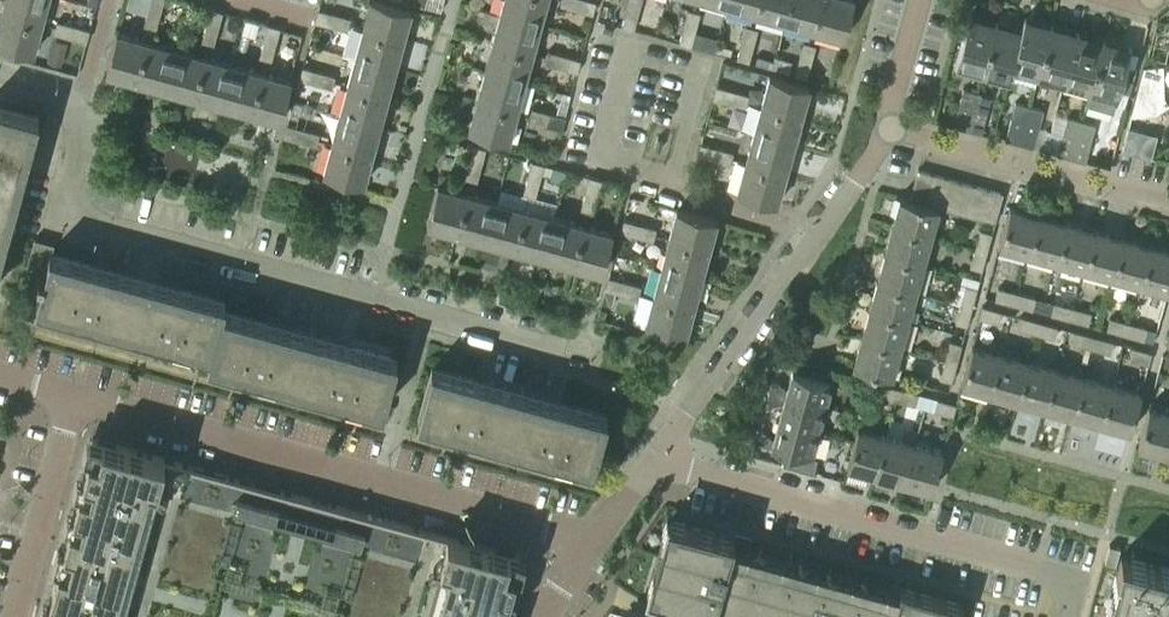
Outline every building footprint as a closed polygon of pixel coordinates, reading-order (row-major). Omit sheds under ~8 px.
[(3,11),(43,22),(49,0),(6,0),(3,11)] [(148,10),(159,13),(163,0),(150,0),(148,10)] [(412,8),(383,0),(372,0),(364,27),(404,38),(412,8)] [(547,0),(504,0),(501,12),(541,23),(547,0)] [(578,0),(561,0),(560,4),(576,8),(578,0)] [(594,1),(590,0),(578,0),(576,8),(591,12),(594,1)] [(642,0),(628,0),(625,10),(638,14),(642,0)] [(759,0),(728,0),(727,5),(755,12),(759,0)] [(790,0),(759,0),(755,12),(784,20),(790,0)] [(821,0),(790,0),(784,20),(813,28),(821,0)] [(853,0),(821,0),(813,28),(843,36),(853,0)] [(210,8),(205,26),(217,29),(222,12),(210,8)] [(332,26),(335,14),(318,9),(315,21),(332,26)] [(148,10),(144,25),(156,28),(159,13),(148,10)] [(634,30),(638,14),(625,10),(621,27),(634,30)] [(687,10),(683,26),(695,29),(695,27),(699,13),(687,10)] [(0,21),(0,42),(35,52),(43,22),(3,11),(0,21)] [(533,52),(541,23),(501,12),(493,41),(533,52)] [(347,30),(351,18),(335,14),(332,26),(347,30)] [(967,19),(955,61),(983,69),(994,26),(967,19)] [(71,38),(74,25),(56,21),(53,33),(71,38)] [(1014,65),(1010,76),(1035,83),(1038,72),(1050,29),(1022,21),(1019,33),(1021,34),(1012,65),(1014,65)] [(267,24),(263,42),(275,45),(280,28),(267,24)] [(83,28),(74,25),(71,38),(85,42),(89,29),(83,28)] [(205,26),(201,40),(213,44),(217,29),(205,26)] [(683,26),(679,42),(690,45),(694,31),(695,29),(683,26)] [(753,45),(757,29),(745,26),(741,41),(753,45)] [(994,26),(983,69),(1010,77),(1010,76),(1014,65),(1012,65),(1021,34),(1019,33),(994,26)] [(396,67),(404,38),(364,27),(356,56),(396,67)] [(1050,29),(1038,72),(1064,79),(1076,36),(1050,29)] [(136,79),(146,40),(117,32),(106,71),(136,79)] [(1076,36),(1064,79),(1090,86),(1102,43),(1076,36)] [(1090,86),(1085,105),(1113,112),(1130,51),(1131,47),(1103,39),(1102,43),(1090,86)] [(165,87),(175,48),(146,40),(136,79),(165,87)] [(525,80),(533,52),(493,41),(485,70),(525,80)] [(749,61),(753,45),(741,41),(736,58),(749,61)] [(810,60),(815,45),(802,41),(798,57),(810,60)] [(263,42),(259,56),(271,60),(275,45),(263,42)] [(193,95),(204,55),(175,48),(165,87),(193,95)] [(560,66),(563,55),(547,51),(544,62),(560,66)] [(222,102),(233,63),(204,55),(193,95),(222,102)] [(576,70),(579,59),(563,55),(560,66),(576,70)] [(388,95),(396,67),(356,56),(348,85),(388,95)] [(806,77),(810,60),(798,57),(793,73),(806,77)] [(251,110),(262,71),(233,63),(222,102),(251,110)] [(316,84),(320,70),(303,66),(299,80),(316,84)] [(332,87),(335,74),(320,70),(316,84),(332,87)] [(517,109),(525,80),(485,70),(477,98),(517,109)] [(281,118),(292,79),(262,71),(251,110),(281,118)] [(801,115),(809,85),(769,74),(761,104),(801,115)] [(381,124),(388,95),(348,85),(341,113),(381,124)] [(729,103),(732,90),(716,86),(713,99),(729,103)] [(966,129),(976,92),(962,88),(952,125),(966,129)] [(745,107),(748,94),(732,90),(729,103),(745,107)] [(980,133),(990,96),(976,92),(966,129),(980,133)] [(1115,106),(1124,109),(1125,109),(1128,98),(1128,96),(1128,95),(1118,93),(1115,106)] [(1155,112),(1161,108),(1167,104),(1162,95),(1150,102),(1155,112)] [(509,140),(517,109),(477,98),(469,128),(509,140)] [(1019,143),(1029,106),(1015,102),(1005,140),(1019,143)] [(793,143),(801,115),(761,104),(753,132),(793,143)] [(1155,112),(1160,121),(1168,116),(1168,106),(1168,104),(1155,112)] [(39,115),(0,105),(0,259),(39,115)] [(1032,147),(1043,110),(1029,106),(1019,143),(1032,147)] [(544,125),(548,113),(531,109),(528,121),(544,125)] [(373,153),(381,124),(341,113),(333,142),(373,153)] [(562,129),(565,117),(548,113),(544,125),(562,129)] [(1071,158),(1081,120),(1067,117),(1057,154),(1071,158)] [(1085,162),(1095,124),(1081,120),(1071,158),(1085,162)] [(300,142),(304,128),(287,124),(283,138),(300,142)] [(1121,150),(1138,154),(1144,130),(1127,126),(1121,150)] [(316,146),(320,132),(304,128),(300,142),(316,146)] [(785,171),(793,143),(753,132),(746,160),(785,171)] [(365,182),(373,153),(333,142),(325,172),(365,182)] [(713,161),(716,148),(700,144),(697,156),(713,161)] [(481,165),(485,149),(472,146),(469,162),(481,165)] [(729,165),(733,153),(716,148),(713,161),(729,165)] [(777,201),(785,171),(746,160),(738,190),(777,201)] [(539,181),(543,164),(531,161),(527,177),(539,181)] [(477,181),(481,165),(469,162),(465,178),(477,181)] [(919,170),(911,200),(927,205),(935,175),(919,170)] [(935,175),(927,205),(940,208),(949,178),(935,175)] [(535,196),(539,181),(527,177),(523,194),(535,196)] [(597,196),(601,180),(588,177),(584,193),(597,196)] [(949,178),(940,208),(954,212),(962,182),(949,178)] [(962,182),(954,212),(968,216),(976,186),(962,182)] [(457,232),(468,192),(438,184),(427,224),(457,232)] [(976,186),(968,216),(982,220),(990,189),(976,186)] [(990,189),(982,220),(997,224),(1005,194),(990,189)] [(486,240),(497,200),(468,192),(457,232),(486,240)] [(593,213),(597,196),(584,193),(580,210),(593,213)] [(901,198),(893,226),(932,237),(940,208),(927,205),(911,200),(901,198)] [(515,248),(525,207),(497,200),(486,240),(515,248)] [(543,255),(554,215),(525,207),(515,248),(543,255)] [(678,207),(669,237),(709,248),(717,218),(678,207)] [(1030,253),(1040,215),(1011,207),(1001,246),(1030,253)] [(572,263),(583,223),(554,215),(543,255),(572,263)] [(1057,261),(1068,222),(1040,215),(1030,253),(1057,261)] [(637,236),(640,225),(623,220),(620,232),(637,236)] [(1085,269),(1095,230),(1068,222),(1057,261),(1085,269)] [(602,271),(613,231),(583,223),(572,263),(602,271)] [(653,240),(656,229),(640,225),(637,236),(653,240)] [(893,226),(886,254),(924,264),(932,237),(893,226)] [(986,252),(991,233),(980,230),(975,249),(986,252)] [(1112,276),(1123,238),(1095,230),(1085,269),(1112,276)] [(669,237),(662,266),(701,277),(709,248),(669,237)] [(1140,284),(1151,245),(1123,238),(1112,276),(1140,284)] [(226,300),(181,288),(169,284),(108,268),(96,265),(51,253),(53,244),(38,240),(35,239),(26,271),(44,276),(36,303),(210,350),(207,360),(384,408),(398,355),(351,343),(268,320),(224,308),(226,300)] [(1168,292),(1168,250),(1151,245),(1140,284),(1168,292)] [(981,270),(986,252),(975,249),(970,267),(981,270)] [(886,254),(878,281),(917,292),(924,264),(886,254)] [(662,266),(654,294),(694,305),(701,277),(662,266)] [(617,292),(621,293),(624,280),(608,275),(605,288),(617,292)] [(641,285),(624,280),(621,293),(637,297),(641,285)] [(878,281),(870,309),(909,319),(917,292),(878,281)] [(971,307),(976,289),(965,286),(960,304),(971,307)] [(617,292),(605,288),(601,300),(601,302),(613,306),(617,292)] [(1016,304),(1019,293),(997,288),(994,298),(1016,304)] [(640,293),(632,320),(646,324),(670,331),(674,332),(675,332),(685,335),(694,305),(654,294),(653,296),(653,297),(640,293)] [(1032,309),(1035,298),(1019,293),(1016,304),(1032,309)] [(1071,319),(1074,307),(1054,302),(1051,314),(1071,319)] [(966,326),(971,307),(960,304),(955,323),(966,326)] [(998,322),(1000,311),(984,306),(980,318),(998,322)] [(1088,324),(1091,312),(1074,307),(1071,319),(1088,324)] [(870,309),(863,336),(902,347),(909,319),(870,309)] [(1037,333),(1040,322),(1020,316),(1017,328),(1037,333)] [(1126,335),(1129,323),(1109,318),(1106,330),(1126,335)] [(1054,338),(1057,327),(1040,322),(1037,333),(1054,338)] [(1143,340),(1147,328),(1129,323),(1126,335),(1143,340)] [(1092,349),(1096,337),(1076,332),(1072,344),(1092,349)] [(863,336),(855,366),(894,376),(898,377),(902,365),(897,364),(902,347),(863,336)] [(1111,354),(1114,342),(1096,337),(1092,349),(1111,354)] [(956,362),(961,344),(949,341),(945,359),(956,362)] [(991,393),(1002,353),(973,346),(962,385),(991,393)] [(1134,347),(1130,359),(1149,364),(1152,353),(1134,347)] [(1019,400),(1030,361),(1002,353),(991,393),(1019,400)] [(951,381),(956,362),(945,359),(940,378),(951,381)] [(1046,408),(1057,369),(1030,361),(1019,400),(1046,408)] [(594,466),(608,413),(432,366),(418,418),(594,466)] [(636,367),(632,381),(651,387),(655,373),(636,367)] [(827,406),(834,381),(794,369),(789,386),(787,388),(777,379),(774,382),(772,385),(771,388),(770,391),(827,406)] [(1074,415),(1085,376),(1057,369),(1046,408),(1074,415)] [(1102,423),(1112,384),(1085,376),(1074,415),(1102,423)] [(880,384),(877,395),(897,400),(900,389),(880,384)] [(1130,431),(1141,392),(1112,384),(1102,423),(1130,431)] [(900,389),(897,400),(913,404),(916,394),(900,389)] [(827,406),(770,391),(769,394),(769,397),(769,401),(770,404),(783,402),(784,405),(779,420),(820,432),(827,406)] [(952,415),(955,404),(937,400),(934,411),(952,415)] [(1137,446),(1166,454),(1168,442),(1168,412),(1148,406),(1137,446)] [(820,432),(779,420),(775,436),(773,438),(763,429),(761,431),(760,432),(758,435),(757,438),(756,442),(787,450),(783,463),(814,471),(818,458),(813,457),(820,432)] [(877,475),(888,436),(860,428),(849,467),(877,475)] [(904,482),(915,444),(888,436),(877,475),(904,482)] [(519,555),(494,548),(92,438),(63,544),(43,616),(502,616),(519,555)] [(933,490),(944,452),(915,444),(904,482),(933,490)] [(647,592),(728,614),(727,616),(731,616),(732,612),(745,615),(744,616),(957,616),(961,602),(900,586),(899,591),(745,550),(747,541),(733,537),(734,537),(667,519),(661,542),(662,542),(663,541),(667,542),(664,555),(657,554),(647,592)] [(1167,600),(1168,593),(1168,569),(1122,556),(1105,616),(1168,616),(1168,600),(1167,600)]
